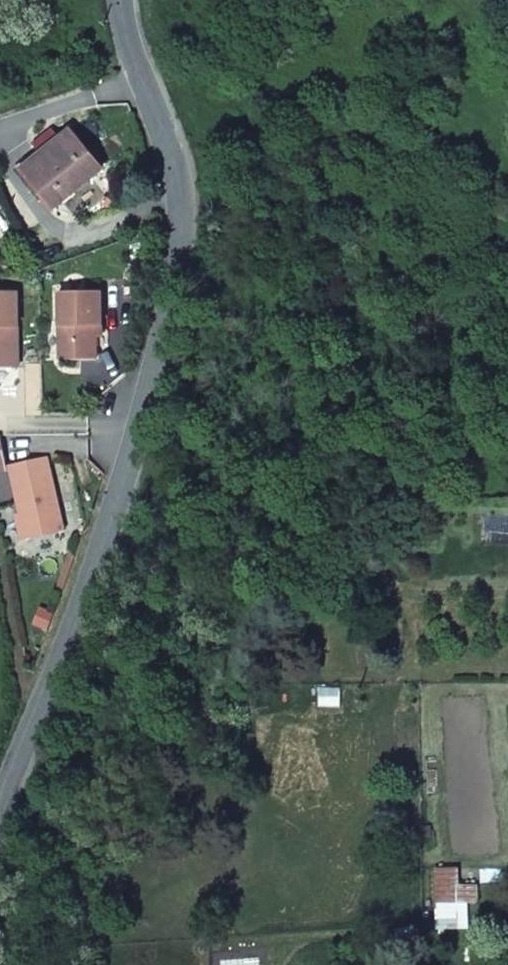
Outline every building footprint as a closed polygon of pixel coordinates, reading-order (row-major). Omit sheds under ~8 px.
[(56,213),(105,174),(72,132),(30,165),(44,182),(37,188),(56,213)] [(97,283),(56,284),(58,352),(94,352),(93,329),(93,318),(99,318),(97,283)] [(15,359),(13,284),(0,284),(0,360),(15,359)] [(43,448),(5,457),(23,532),(61,523),(43,448)]
